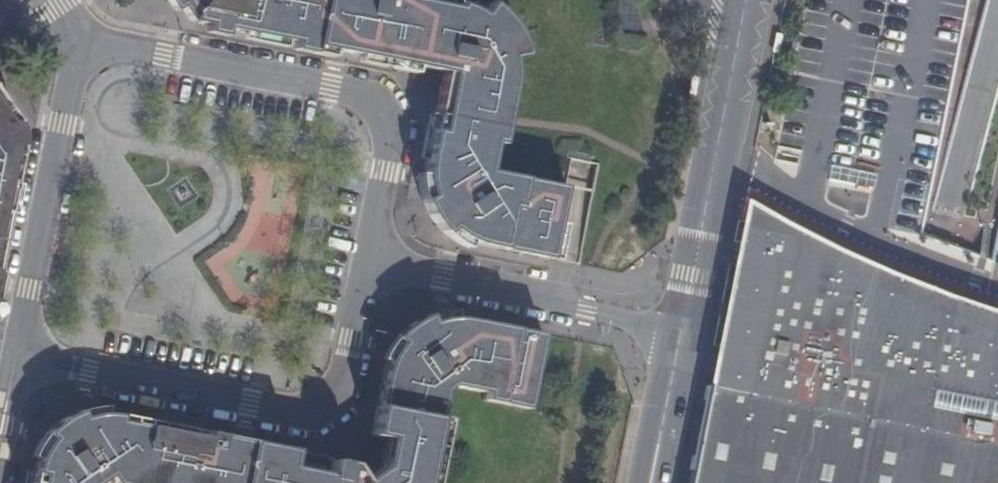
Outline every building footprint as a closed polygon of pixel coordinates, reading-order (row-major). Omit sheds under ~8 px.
[(191,22),(213,27),(242,32),(242,31),(233,29),(213,24),(192,20),(184,8),(179,0),(176,0),(191,22)] [(249,0),(179,0),(184,8),(192,20),(213,24),(214,20),(234,25),(233,29),(242,31),(249,0)] [(242,31),(242,32),(268,38),(276,0),(249,0),(242,31)] [(552,260),(566,186),(488,171),(505,85),(512,86),(511,60),(526,56),(516,32),(507,22),(489,3),(479,12),(457,3),(456,7),(421,0),(276,0),(268,38),(358,55),(360,50),(386,57),(386,61),(441,72),(449,73),(446,88),(441,86),(424,174),(424,184),(429,200),(439,218),(445,225),(454,234),(469,243),(552,260)] [(214,20),(213,24),(233,29),(234,25),(214,20)] [(360,50),(358,55),(386,61),(386,57),(360,50)] [(449,73),(441,72),(438,86),(441,86),(446,88),(449,73)] [(16,167),(10,166),(13,143),(20,144),(23,132),(15,119),(9,123),(2,110),(6,107),(0,97),(0,249),(16,167)] [(11,114),(6,107),(2,110),(9,123),(15,119),(11,114)] [(10,166),(16,167),(20,144),(13,143),(10,166)] [(995,331),(980,327),(952,318),(918,304),(885,291),(879,289),(874,287),(865,278),(852,269),(844,265),(838,260),(820,251),(801,245),(793,243),(777,242),(762,229),(753,224),(752,239),(752,250),(753,258),(741,283),(736,296),(730,317),(725,345),(723,367),(722,384),(706,381),(685,482),(997,482),(997,332),(995,331)] [(383,367),(379,388),(370,437),(387,441),(396,443),(395,452),(385,450),(381,470),(385,477),(398,482),(433,482),(434,479),(427,477),(443,393),(452,387),(484,394),(483,403),(528,412),(543,334),(471,320),(470,325),(452,322),(453,319),(446,319),(427,324),(420,327),(411,332),(400,342),(394,349),(391,354),(383,367)] [(39,452),(38,455),(32,482),(98,482),(105,478),(128,482),(361,482),(350,466),(332,462),(333,458),(205,432),(203,438),(190,436),(175,433),(177,427),(114,414),(107,414),(97,415),(84,417),(73,420),(65,425),(56,431),(47,440),(40,448),(39,452)] [(191,430),(177,427),(175,433),(190,436),(191,430)] [(396,443),(387,441),(385,450),(395,452),(396,443)] [(361,482),(398,482),(385,477),(381,470),(361,482)]
